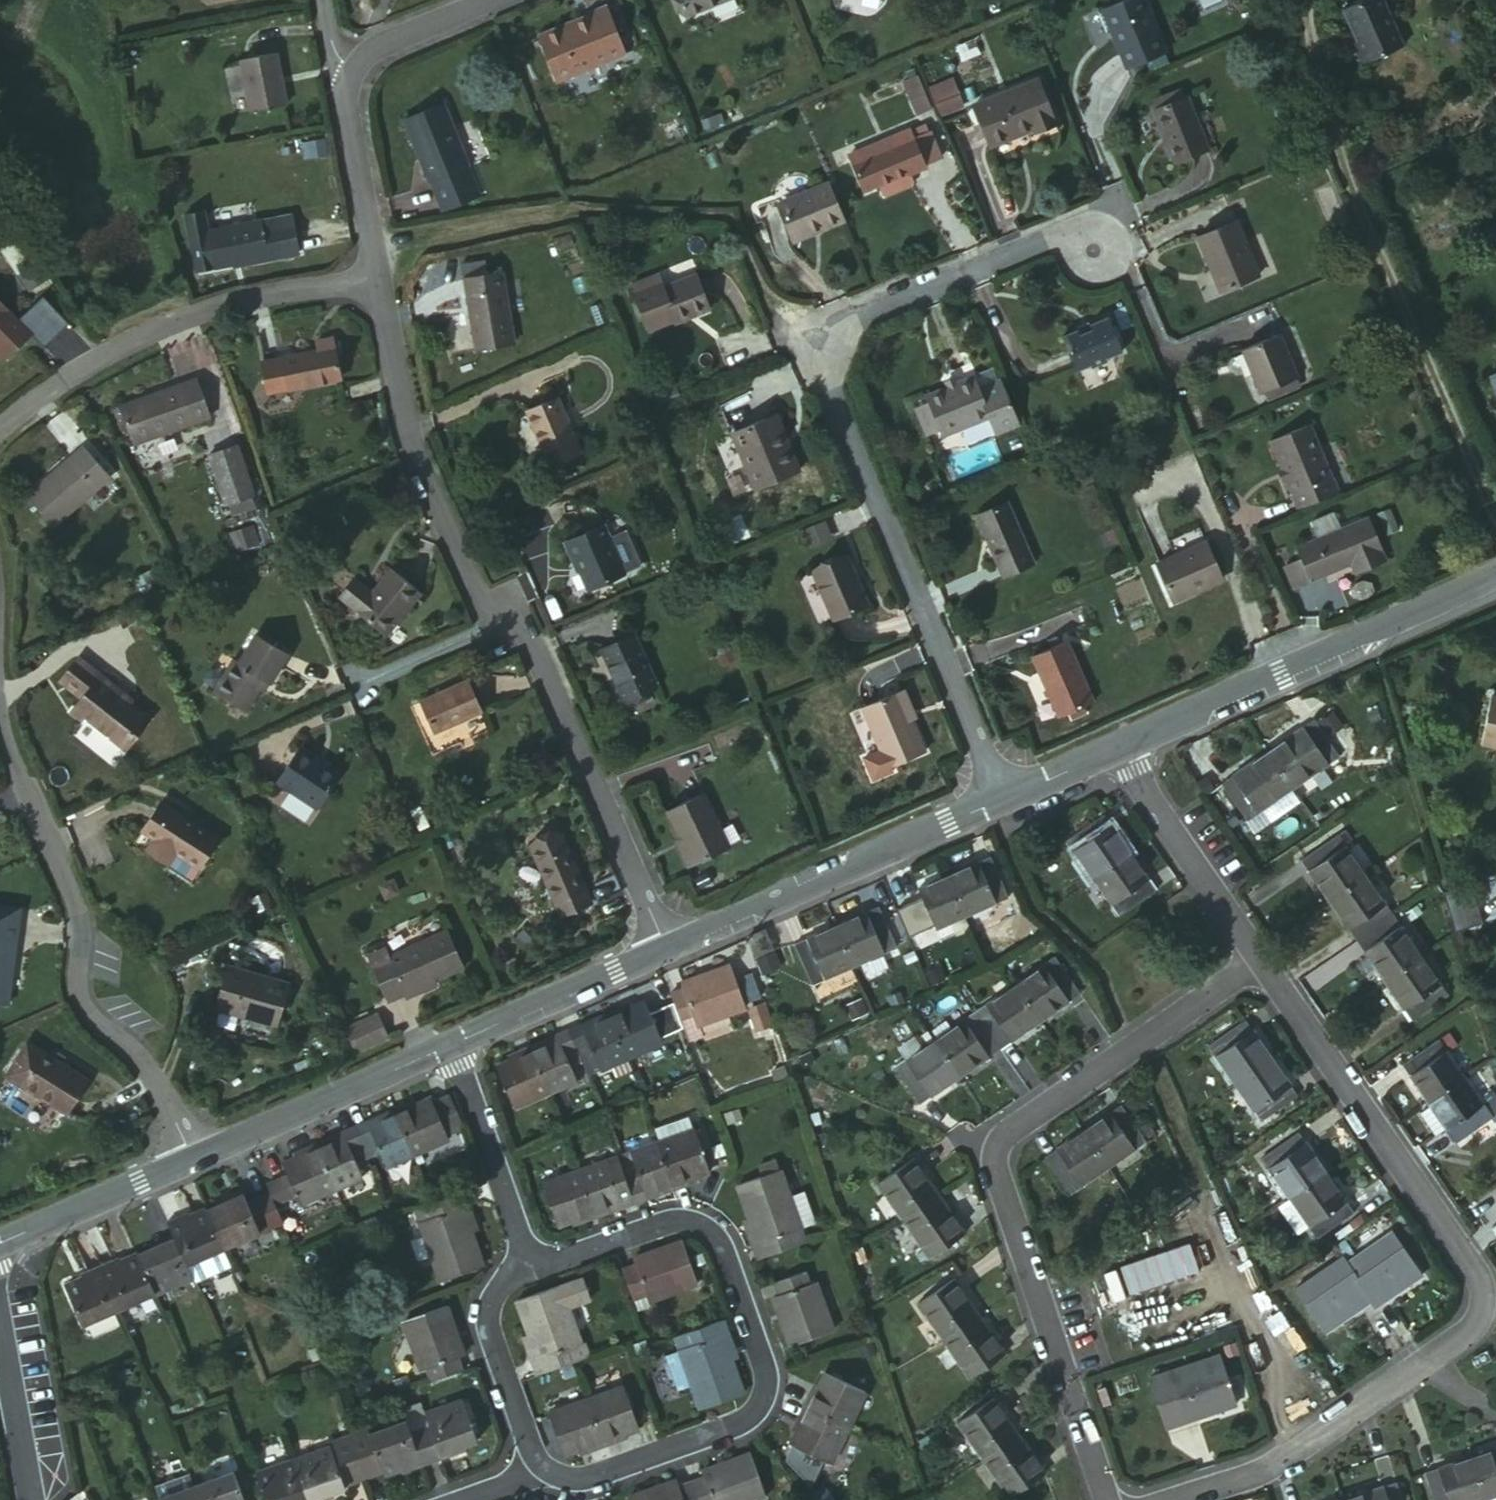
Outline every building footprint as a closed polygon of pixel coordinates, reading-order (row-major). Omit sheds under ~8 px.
[(678,13),(713,0),(673,0),(678,13)] [(1138,0),(1101,0),(1086,6),(1096,28),(1106,24),(1110,34),(1104,37),(1117,65),(1159,49),(1138,0)] [(1343,51),(1352,72),(1398,52),(1376,0),(1370,0),(1337,15),(1351,47),(1343,51)] [(544,56),(544,57),(560,99),(599,84),(627,72),(610,25),(589,32),(591,39),(544,56)] [(280,101),(272,50),(236,57),(247,106),(280,101)] [(1031,121),(1050,114),(1031,69),(972,95),(987,135),(1028,117),(1031,121)] [(922,75),(904,83),(919,117),(937,109),(922,75)] [(932,85),(939,116),(966,110),(958,79),(932,85)] [(460,155),(469,150),(443,86),(395,108),(422,169),(426,168),(438,197),(471,183),(460,155)] [(1202,149),(1180,95),(1148,108),(1170,162),(1202,149)] [(906,122),(874,133),(878,145),(850,157),(862,182),(873,177),(903,165),(907,167),(923,160),(910,131),(906,122)] [(927,124),(910,131),(922,157),(938,151),(927,124)] [(878,145),(874,133),(844,145),(850,157),(878,145)] [(322,134),(304,138),(307,153),(325,150),(322,134)] [(480,178),(469,150),(460,155),(471,183),(480,178)] [(903,165),(873,177),(878,190),(882,190),(907,179),(908,177),(904,168),(907,167),(903,165)] [(791,235),(840,214),(825,178),(776,198),(791,235)] [(266,224),(263,214),(212,224),(208,204),(190,207),(200,265),(289,248),(283,221),(266,224)] [(297,208),(281,211),(283,221),(289,248),(304,245),(297,208)] [(281,211),(263,214),(266,224),(283,221),(281,211)] [(1249,279),(1226,223),(1189,238),(1212,294),(1249,279)] [(471,343),(509,337),(497,270),(459,276),(471,343)] [(652,275),(626,285),(629,293),(654,283),(652,275)] [(703,310),(687,276),(657,288),(670,321),(671,323),(703,310)] [(654,283),(629,293),(645,332),(670,321),(657,288),(654,283)] [(0,304),(0,360),(2,362),(29,340),(0,304)] [(1104,357),(1121,351),(1107,316),(1088,323),(1091,330),(1076,333),(1075,329),(1060,335),(1073,371),(1090,364),(1091,369),(1107,361),(1104,357)] [(1296,375),(1278,331),(1240,347),(1259,389),(1296,375)] [(314,347),(258,363),(263,391),(339,374),(331,336),(313,341),(314,347)] [(205,412),(189,373),(114,401),(130,442),(205,412)] [(923,394),(923,402),(935,429),(938,435),(983,416),(974,393),(969,378),(923,394)] [(998,384),(974,393),(983,416),(990,432),(1014,421),(998,384)] [(1482,390),(1495,424),(1495,385),(1482,390)] [(578,443),(555,394),(525,407),(547,457),(578,443)] [(935,429),(923,402),(908,409),(918,437),(935,429)] [(766,417),(728,433),(753,492),(797,473),(787,446),(779,447),(766,417)] [(1272,436),(1298,506),(1337,490),(1309,421),(1272,436)] [(231,438),(203,448),(221,498),(248,488),(231,438)] [(43,476),(26,496),(53,522),(107,470),(78,442),(62,457),(66,462),(47,480),(43,476)] [(1024,563),(999,502),(968,513),(994,574),(1024,563)] [(818,518),(797,527),(804,544),(825,536),(818,518)] [(1358,557),(1361,567),(1383,557),(1366,518),(1293,547),(1298,560),(1306,580),(1345,563),(1358,557)] [(245,520),(229,526),(235,541),(251,535),(245,520)] [(587,590),(621,575),(601,527),(564,542),(570,561),(575,560),(587,590)] [(1212,571),(1199,541),(1152,562),(1167,599),(1185,591),(1186,583),(1212,571)] [(839,555),(806,568),(826,620),(861,606),(839,555)] [(1306,580),(1298,560),(1293,560),(1279,566),(1289,587),(1306,580)] [(392,570),(354,616),(384,640),(405,615),(422,629),(437,611),(420,597),(420,596),(392,570)] [(258,687),(265,692),(286,657),(253,638),(236,666),(233,663),(211,698),(241,716),(254,695),(258,687)] [(622,702),(652,689),(629,641),(601,651),(622,702)] [(1084,700),(1060,643),(1022,660),(1048,717),(1084,700)] [(76,711),(126,748),(144,721),(129,710),(117,700),(121,694),(78,661),(60,685),(83,702),(76,711)] [(431,733),(478,712),(465,683),(418,703),(431,733)] [(878,768),(916,754),(892,693),(853,709),(871,752),(855,759),(864,780),(881,774),(878,768)] [(1479,748),(1495,751),(1495,701),(1487,699),(1479,748)] [(1309,718),(1264,751),(1290,787),(1335,754),(1309,718)] [(316,807),(340,774),(300,744),(276,777),(316,807)] [(1264,751),(1218,784),(1245,820),(1290,787),(1264,751)] [(687,868),(726,853),(701,797),(664,813),(687,868)] [(218,844),(160,804),(141,831),(157,843),(151,853),(170,865),(165,871),(190,888),(202,871),(200,870),(218,844)] [(1257,830),(1286,816),(1281,805),(1252,819),(1257,830)] [(1091,875),(1129,850),(1102,813),(1067,838),(1091,875)] [(524,849),(546,906),(578,890),(554,835),(524,849)] [(1298,866),(1323,899),(1360,874),(1334,839),(1298,866)] [(1094,878),(1130,851),(1129,850),(1091,875),(1094,878)] [(1155,888),(1130,851),(1094,878),(1119,913),(1155,888)] [(981,852),(937,871),(955,913),(999,893),(981,852)] [(937,871),(893,891),(911,932),(955,913),(937,871)] [(1352,939),(1388,913),(1360,874),(1323,899),(1352,939)] [(578,890),(546,906),(555,920),(585,908),(579,891),(578,890)] [(868,900),(825,919),(843,959),(886,940),(868,900)] [(4,1006),(19,907),(0,905),(0,1005),(4,1006)] [(1381,978),(1417,954),(1388,913),(1352,939),(1381,978)] [(843,959),(825,919),(782,937),(800,978),(843,959)] [(397,996),(458,970),(444,934),(384,959),(381,950),(361,957),(380,998),(395,992),(397,996)] [(1043,952),(1002,980),(1031,1020),(1071,992),(1043,952)] [(1443,989),(1417,954),(1381,978),(1408,1015),(1443,989)] [(737,1008),(722,961),(675,979),(678,988),(667,992),(677,1022),(688,1018),(692,1025),(737,1008)] [(210,1005),(273,1026),(284,982),(252,972),(250,979),(222,971),(210,1005)] [(740,978),(748,1001),(760,997),(753,974),(740,978)] [(962,1006),(990,1047),(1031,1020),(1002,980),(962,1006)] [(604,1017),(620,1056),(656,1041),(640,1000),(616,1012),(613,1005),(601,1010),(604,1017)] [(921,1034),(950,1075),(990,1047),(962,1006),(921,1034)] [(770,1007),(751,1008),(753,1031),(771,1030),(770,1007)] [(1231,1080),(1268,1054),(1243,1016),(1205,1041),(1231,1080)] [(594,1068),(620,1056),(604,1017),(579,1028),(575,1021),(564,1026),(577,1056),(588,1051),(594,1068)] [(369,1018),(338,1033),(349,1057),(380,1043),(369,1018)] [(561,1062),(577,1056),(564,1026),(550,1031),(554,1041),(529,1051),(544,1090),(568,1079),(561,1062)] [(950,1075),(921,1034),(881,1062),(910,1103),(950,1075)] [(1399,1064),(1424,1101),(1460,1075),(1435,1037),(1399,1064)] [(544,1090),(529,1051),(524,1042),(508,1049),(511,1057),(492,1066),(509,1105),(544,1090)] [(18,1043),(0,1073),(0,1079),(11,1086),(33,1052),(18,1043)] [(33,1052),(11,1086),(58,1114),(79,1077),(33,1052)] [(1292,1091),(1268,1054),(1231,1080),(1256,1117),(1292,1091)] [(1460,1075),(1424,1101),(1443,1128),(1451,1140),(1486,1113),(1475,1097),(1460,1075)] [(1475,1097),(1486,1113),(1486,1114),(1490,1119),(1495,1115),(1495,1103),(1485,1089),(1475,1097)] [(393,1109),(411,1152),(448,1135),(446,1129),(462,1122),(450,1092),(434,1098),(431,1093),(406,1105),(403,1096),(389,1102),(393,1109)] [(1424,1101),(1413,1108),(1432,1135),(1443,1128),(1424,1101)] [(1080,1129),(1104,1164),(1138,1137),(1113,1102),(1080,1129)] [(386,1164),(411,1152),(393,1109),(367,1121),(362,1114),(350,1121),(365,1153),(379,1149),(386,1164)] [(355,1159),(365,1153),(350,1121),(339,1126),(342,1134),(317,1144),(335,1186),(363,1174),(355,1159)] [(691,1126),(537,1183),(553,1224),(573,1216),(576,1225),(594,1220),(591,1210),(613,1202),(617,1211),(646,1201),(642,1192),(669,1179),(673,1188),(684,1185),(682,1176),(705,1167),(691,1126)] [(1075,1187),(1104,1164),(1080,1129),(1051,1153),(1075,1187)] [(1285,1194),(1322,1168),(1296,1130),(1258,1156),(1285,1194)] [(335,1186),(317,1144),(312,1137),(298,1143),(302,1152),(278,1161),(279,1166),(288,1185),(296,1205),(335,1186)] [(872,1184),(896,1215),(920,1199),(935,1189),(910,1155),(872,1184)] [(267,1181),(272,1192),(288,1185),(279,1166),(264,1173),(267,1181)] [(1350,1209),(1322,1168),(1285,1194),(1313,1233),(1350,1209)] [(800,1241),(779,1171),(736,1185),(753,1240),(748,1243),(753,1256),(800,1241)] [(227,1191),(205,1199),(221,1238),(264,1219),(250,1189),(243,1174),(223,1183),(227,1191)] [(267,1181),(250,1189),(264,1219),(281,1211),(272,1192),(267,1181)] [(411,1208),(439,1278),(476,1265),(454,1209),(466,1204),(459,1188),(411,1208)] [(920,1199),(896,1215),(924,1253),(961,1224),(935,1189),(920,1199)] [(797,1196),(807,1227),(817,1224),(807,1193),(797,1196)] [(221,1238),(205,1199),(192,1205),(188,1194),(163,1205),(166,1214),(184,1254),(221,1238)] [(1285,1194),(1272,1203),(1292,1230),(1305,1222),(1285,1194)] [(188,1263),(184,1254),(166,1214),(150,1222),(153,1229),(134,1237),(152,1278),(188,1263)] [(1368,1297),(1371,1304),(1415,1273),(1388,1228),(1343,1259),(1368,1297)] [(650,1299),(698,1281),(682,1235),(633,1254),(635,1262),(620,1268),(633,1297),(647,1292),(650,1299)] [(114,1294),(152,1278),(134,1237),(118,1245),(114,1239),(94,1248),(114,1294)] [(228,1255),(221,1238),(184,1254),(188,1263),(191,1271),(228,1255)] [(84,1260),(61,1270),(77,1310),(114,1294),(94,1248),(79,1254),(84,1260)] [(1343,1259),(1337,1250),(1291,1282),(1323,1329),(1368,1297),(1343,1259)] [(780,1343),(824,1329),(810,1278),(801,1279),(798,1268),(769,1277),(773,1288),(764,1292),(780,1343)] [(947,1272),(908,1297),(933,1335),(972,1310),(947,1272)] [(578,1274),(516,1297),(536,1353),(525,1358),(530,1373),(582,1354),(562,1303),(585,1294),(578,1274)] [(421,1368),(427,1384),(456,1371),(450,1356),(457,1353),(436,1304),(394,1321),(414,1370),(421,1368)] [(972,1310),(933,1335),(957,1373),(996,1348),(972,1310)] [(698,1404),(740,1390),(719,1333),(727,1331),(721,1317),(670,1337),(675,1348),(689,1382),(698,1404)] [(675,1387),(689,1382),(675,1348),(674,1348),(675,1350),(662,1355),(675,1387)] [(1213,1351),(1141,1376),(1148,1396),(1165,1389),(1176,1418),(1229,1401),(1213,1351)] [(801,1390),(795,1405),(843,1429),(861,1388),(822,1370),(810,1396),(801,1390)] [(581,1398),(599,1443),(613,1438),(612,1431),(634,1423),(620,1382),(581,1398)] [(1165,1389),(1148,1396),(1160,1424),(1176,1418),(1165,1389)] [(953,1419),(978,1454),(1012,1430),(986,1393),(953,1419)] [(585,1448),(599,1443),(581,1398),(545,1410),(561,1450),(582,1441),(585,1448)] [(402,1422),(419,1467),(441,1459),(439,1450),(464,1440),(450,1404),(402,1422)] [(843,1429),(795,1405),(788,1422),(798,1427),(791,1443),(828,1460),(843,1429)] [(392,1477),(419,1467),(402,1422),(355,1440),(370,1480),(390,1471),(392,1477)] [(1012,1430),(978,1454),(1004,1491),(1039,1467),(1012,1430)] [(1472,1453),(1486,1497),(1495,1493),(1495,1446),(1472,1453)] [(294,1465),(307,1499),(329,1499),(327,1495),(346,1488),(331,1449),(294,1465)] [(761,1494),(745,1450),(698,1465),(700,1475),(688,1480),(674,1484),(671,1476),(621,1496),(623,1499),(744,1499),(761,1494)] [(1429,1467),(1438,1499),(1476,1499),(1486,1497),(1472,1453),(1429,1467)] [(211,1470),(217,1483),(236,1476),(230,1462),(211,1470)] [(294,1465),(259,1480),(267,1499),(307,1499),(294,1465)] [(201,1499),(245,1499),(236,1476),(217,1483),(197,1490),(201,1499)] [(1344,1494),(1346,1499),(1405,1499),(1398,1477),(1344,1494)] [(157,1499),(168,1499),(195,1491),(190,1479),(154,1491),(157,1499)] [(812,1499),(834,1499),(824,1485),(809,1496),(812,1499)] [(197,1490),(195,1491),(168,1499),(201,1499),(197,1490)]
